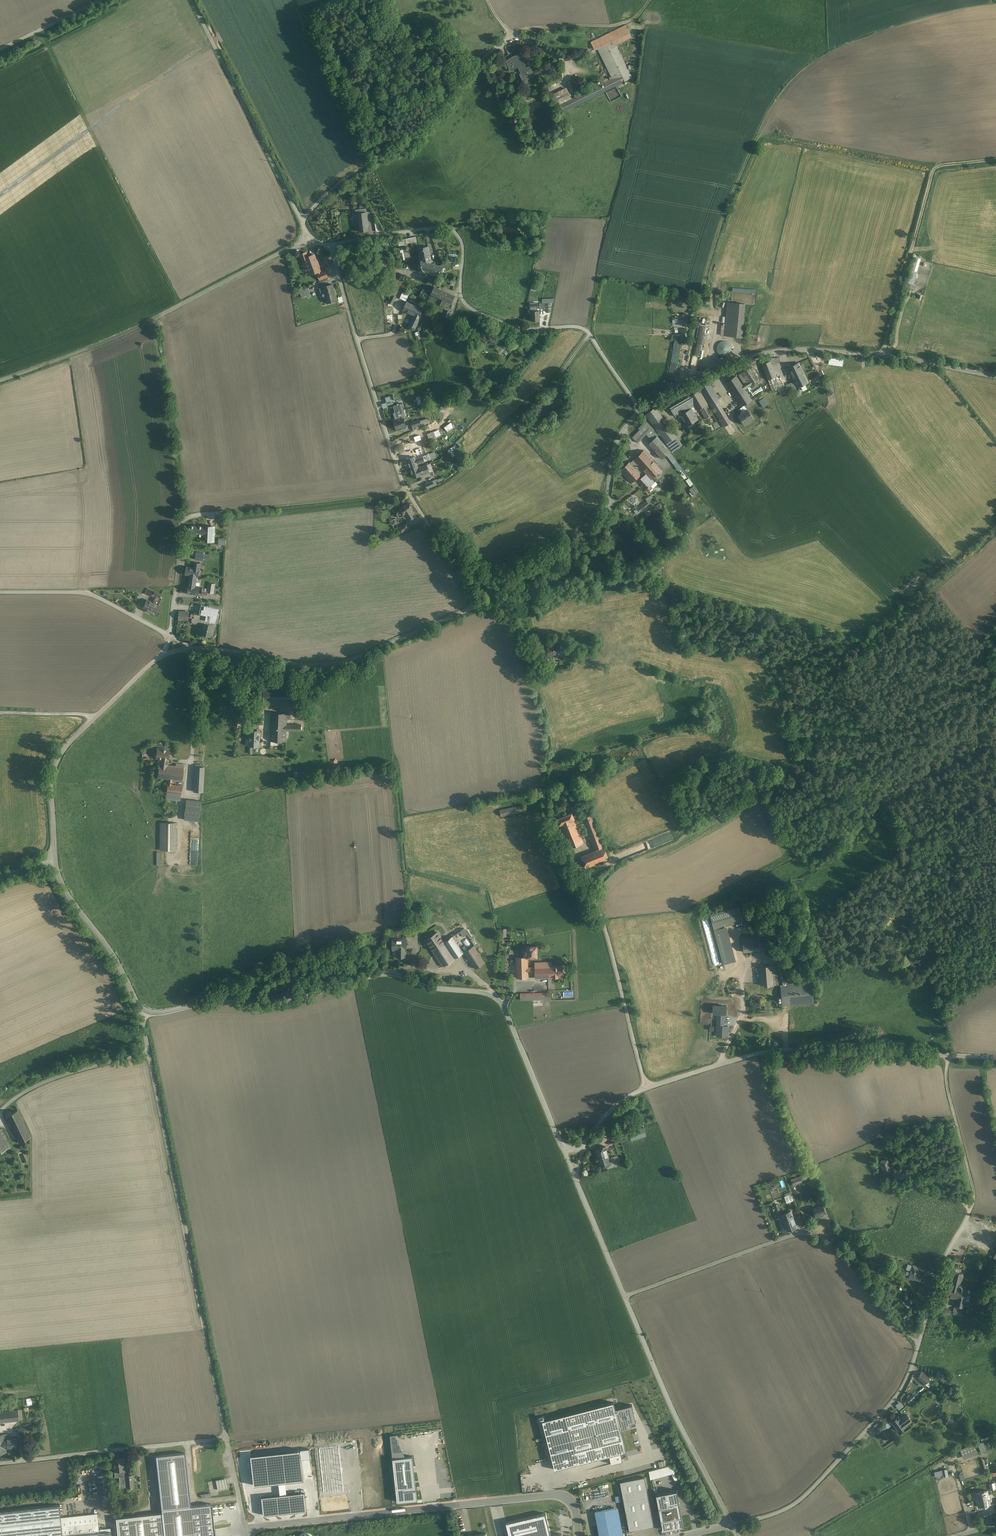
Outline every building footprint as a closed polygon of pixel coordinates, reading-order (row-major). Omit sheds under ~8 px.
[(611,79),(572,98),(560,105),(564,112),(605,91),(632,78),(617,47),(616,45),(631,37),(626,25),(591,42),(593,46),(595,49),(598,48),(611,79)] [(511,57),(507,59),(510,66),(509,70),(515,71),(516,67),(519,66),(522,72),(520,73),(523,81),(535,75),(530,65),(527,66),(520,53),(516,55),(515,53),(511,56),(511,57)] [(565,85),(549,93),(560,114),(564,112),(560,105),(572,98),(565,85)] [(618,88),(611,90),(613,95),(611,96),(612,100),(621,97),(618,88)] [(366,208),(355,210),(357,223),(359,223),(360,232),(368,231),(367,226),(368,226),(366,208)] [(428,246),(419,248),(421,261),(422,269),(424,271),(439,275),(442,266),(428,263),(431,262),(428,246)] [(305,259),(311,274),(320,270),(318,264),(317,258),(316,258),(314,254),(308,257),(306,252),(300,254),(302,260),(305,259)] [(326,270),(317,274),(319,280),(328,277),(326,270)] [(912,270),(908,282),(913,284),(917,271),(916,271),(912,270)] [(439,275),(432,273),(430,280),(436,282),(439,275)] [(332,284),(319,288),(321,293),(326,291),(327,297),(326,297),(328,303),(337,300),(332,284)] [(308,287),(299,291),(302,297),(310,294),(308,287)] [(438,289),(434,287),(431,294),(443,299),(440,305),(448,309),(455,296),(438,289)] [(400,297),(406,301),(409,295),(403,292),(400,297)] [(531,301),(531,311),(531,321),(540,321),(539,310),(537,310),(537,300),(531,301)] [(549,300),(539,301),(539,309),(546,308),(546,312),(551,312),(550,303),(549,303),(549,300)] [(423,309),(407,302),(403,310),(414,315),(411,322),(417,325),(420,317),(423,309)] [(745,304),(728,302),(724,336),(742,337),(745,304)] [(455,313),(448,310),(445,317),(452,320),(455,313)] [(716,321),(708,319),(707,326),(710,327),(709,328),(714,329),(716,321)] [(506,354),(509,349),(502,345),(499,351),(506,354)] [(762,364),(768,380),(776,376),(772,365),(770,361),(762,364)] [(799,363),(784,370),(786,374),(790,372),(797,387),(808,382),(799,363)] [(745,384),(742,385),(745,389),(759,380),(750,367),(739,375),(745,384)] [(742,385),(736,376),(726,383),(743,407),(741,408),(743,412),(738,416),(745,425),(754,418),(744,405),(752,400),(745,389),(742,385)] [(776,376),(768,380),(772,391),(780,388),(778,382),(776,376)] [(708,380),(699,385),(724,427),(731,423),(717,400),(719,399),(708,380)] [(670,397),(666,400),(676,416),(680,414),(687,426),(698,419),(691,406),(694,404),(689,396),(685,390),(671,398),(670,397)] [(700,390),(689,396),(694,404),(697,410),(699,409),(704,417),(712,413),(707,404),(708,404),(700,390)] [(383,408),(388,407),(388,405),(394,403),(392,395),(385,397),(387,402),(382,403),(383,408)] [(759,400),(763,407),(768,404),(764,397),(759,400)] [(395,419),(403,417),(403,416),(406,415),(402,403),(393,406),(395,412),(393,413),(395,419)] [(655,407),(645,415),(666,444),(676,436),(655,407)] [(395,419),(394,420),(396,429),(406,426),(403,417),(395,419)] [(413,429),(431,422),(429,417),(420,420),(411,424),(413,429)] [(638,442),(646,433),(652,427),(647,422),(633,437),(638,442)] [(657,434),(652,427),(646,433),(651,439),(646,442),(660,458),(666,454),(679,471),(683,468),(669,450),(656,435),(657,434)] [(439,429),(427,433),(429,439),(441,435),(439,429)] [(676,436),(666,444),(672,452),(683,444),(676,436)] [(630,462),(621,470),(632,482),(644,471),(646,473),(641,478),(649,487),(655,482),(651,478),(661,469),(644,450),(630,462)] [(423,456),(408,461),(410,469),(418,466),(417,464),(425,461),(423,456)] [(418,466),(410,469),(413,477),(429,472),(427,465),(418,468),(418,466)] [(441,478),(424,482),(425,488),(439,485),(438,480),(442,480),(441,478)] [(694,485),(689,489),(693,495),(698,492),(694,485)] [(646,499),(636,506),(640,511),(650,504),(646,499)] [(409,502),(400,508),(401,510),(397,512),(396,514),(398,517),(400,518),(402,516),(403,518),(405,518),(408,522),(413,518),(412,516),(414,514),(413,514),(414,513),(412,510),(413,509),(409,502)] [(407,522),(398,528),(401,532),(410,528),(407,522)] [(203,526),(190,526),(190,535),(208,536),(208,528),(203,528),(203,526)] [(194,568),(187,567),(186,574),(190,575),(197,576),(198,576),(199,573),(200,572),(201,571),(201,570),(200,569),(199,569),(200,564),(195,563),(194,568)] [(197,578),(190,577),(189,585),(188,593),(198,595),(200,587),(196,586),(197,578)] [(160,597),(156,595),(156,596),(153,603),(158,606),(162,598),(160,597)] [(153,603),(147,600),(144,606),(147,608),(145,610),(155,615),(160,606),(153,603)] [(222,609),(209,606),(208,611),(221,614),(222,609)] [(221,614),(208,611),(206,617),(194,614),(193,618),(192,619),(192,620),(192,622),(193,623),(195,623),(196,623),(197,622),(203,623),(202,628),(204,628),(205,624),(209,625),(210,621),(219,623),(221,614)] [(209,625),(205,624),(204,628),(202,634),(211,636),(212,632),(214,633),(215,626),(209,625)] [(559,642),(547,645),(549,651),(553,650),(553,653),(556,652),(557,655),(568,653),(566,643),(560,645),(559,642)] [(264,690),(263,690),(263,695),(263,701),(288,700),(288,690),(288,689),(270,689),(264,690)] [(287,714),(272,713),(271,741),(286,741),(287,714)] [(259,731),(251,730),(250,745),(259,746),(259,731)] [(168,750),(157,748),(157,754),(156,753),(155,755),(155,757),(156,758),(158,758),(162,758),(161,764),(161,765),(166,765),(166,763),(168,762),(168,760),(167,759),(168,750)] [(184,765),(176,763),(176,767),(166,765),(161,765),(161,764),(159,764),(157,778),(168,779),(172,780),(182,781),(184,765)] [(204,767),(195,767),(194,792),(203,792),(204,767)] [(182,786),(172,785),(172,780),(168,779),(166,799),(180,801),(182,786)] [(201,801),(186,799),(184,820),(199,821),(201,801)] [(176,814),(177,811),(176,809),(175,807),(173,806),(170,805),(168,806),(166,807),(165,809),(164,812),(165,814),(166,816),(168,817),(171,818),(173,817),(175,816),(176,814)] [(500,816),(523,813),(522,806),(499,809),(500,816)] [(572,813),(557,819),(569,848),(583,842),(577,828),(576,823),(572,813)] [(592,813),(582,817),(583,820),(576,823),(577,828),(585,825),(595,851),(582,856),(586,867),(605,860),(598,843),(603,841),(592,813)] [(176,823),(160,823),(160,850),(176,850),(176,823)] [(570,877),(560,852),(555,855),(559,867),(566,885),(574,882),(572,877),(570,877)] [(559,867),(555,855),(551,856),(549,857),(553,869),(559,867)] [(739,906),(710,914),(723,963),(734,960),(724,926),(743,920),(739,906)] [(426,940),(443,966),(464,952),(476,969),(486,962),(474,946),(475,945),(464,929),(444,942),(438,932),(426,940)] [(760,937),(742,938),(743,952),(770,950),(769,941),(761,941),(760,937)] [(407,940),(393,940),(393,950),(398,950),(398,957),(397,957),(406,957),(406,950),(407,950),(407,940)] [(537,946),(527,946),(527,950),(526,950),(526,951),(524,951),(524,957),(526,957),(527,957),(537,957),(537,946)] [(527,967),(527,957),(526,957),(524,957),(516,957),(517,978),(528,977),(528,973),(536,973),(536,977),(553,977),(553,966),(551,966),(551,962),(535,963),(535,967),(527,967)] [(784,964),(772,965),(774,985),(780,984),(782,1005),(814,1002),(812,981),(788,984),(788,978),(785,979),(784,964)] [(772,965),(759,966),(761,995),(775,993),(774,985),(772,965)] [(562,966),(553,966),(553,977),(562,977),(562,966)] [(725,1025),(725,1004),(711,1004),(711,1013),(717,1014),(716,1036),(728,1036),(728,1025),(725,1025)] [(18,1110),(6,1116),(19,1143),(31,1137),(18,1110)] [(642,1128),(630,1132),(632,1138),(643,1134),(642,1128)] [(0,1130),(0,1152),(10,1147),(1,1129),(0,1130)] [(617,1132),(610,1134),(612,1141),(619,1138),(617,1132)] [(619,1138),(612,1141),(613,1144),(628,1139),(627,1136),(619,1138)] [(609,1159),(605,1146),(595,1149),(597,1156),(596,1157),(597,1161),(599,1161),(599,1162),(601,1167),(609,1165),(611,1164),(610,1160),(609,1159)] [(617,1156),(611,1157),(612,1159),(610,1160),(611,1164),(609,1165),(610,1168),(619,1165),(617,1156)] [(887,1159),(880,1161),(884,1173),(891,1171),(887,1159)] [(899,1168),(892,1170),(894,1177),(901,1175),(899,1168)] [(806,1174),(791,1179),(793,1185),(808,1179),(806,1174)] [(823,1204),(813,1207),(816,1216),(819,1214),(822,1213),(826,1212),(823,1204)] [(791,1210),(782,1214),(781,1214),(784,1222),(786,1226),(787,1230),(797,1227),(791,1210)] [(918,1270),(917,1270),(917,1271),(915,1271),(915,1270),(911,1268),(911,1269),(908,1276),(920,1280),(923,1272),(918,1270)] [(963,1273),(953,1271),(947,1296),(960,1299),(964,1300),(967,1289),(959,1287),(963,1273)] [(910,1305),(905,1299),(901,1303),(906,1309),(910,1305)] [(923,1370),(918,1377),(925,1383),(930,1376),(923,1370)] [(912,1394),(907,1399),(909,1402),(915,1397),(912,1394)] [(613,1402),(542,1421),(555,1469),(609,1455),(620,1452),(626,1450),(620,1429),(615,1409),(613,1402)] [(631,1405),(615,1409),(620,1429),(631,1427),(630,1422),(636,1421),(631,1405)] [(17,1409),(0,1412),(0,1422),(19,1420),(17,1409)] [(906,1414),(900,1418),(905,1425),(905,1426),(912,1421),(906,1414)] [(899,1416),(895,1418),(891,1421),(893,1423),(898,1430),(905,1425),(900,1418),(899,1416)] [(880,1425),(876,1428),(879,1433),(887,1427),(885,1424),(884,1423),(880,1425)] [(390,1435),(397,1502),(417,1500),(413,1456),(405,1457),(396,1435),(390,1435)] [(5,1439),(6,1448),(18,1447),(17,1438),(5,1439)] [(977,1443),(980,1452),(987,1450),(983,1440),(977,1443)] [(960,1449),(963,1458),(978,1453),(974,1443),(960,1449)] [(301,1452),(302,1460),(311,1459),(310,1450),(301,1451),(301,1452)] [(301,1452),(252,1457),(255,1487),(305,1482),(302,1460),(301,1452)] [(620,1452),(609,1455),(612,1463),(622,1460),(620,1452)] [(185,1453),(156,1456),(161,1509),(191,1506),(185,1453)] [(123,1459),(113,1460),(114,1471),(123,1470),(124,1470),(123,1459)] [(649,1470),(650,1478),(674,1473),(672,1465),(666,1466),(665,1460),(659,1462),(660,1468),(649,1470)] [(126,1476),(123,1476),(123,1477),(119,1477),(120,1489),(127,1488),(126,1476)] [(644,1477),(620,1481),(629,1530),(654,1526),(644,1477)] [(226,1488),(225,1479),(216,1480),(218,1490),(226,1488)] [(678,1490),(656,1494),(663,1529),(684,1525),(678,1490)] [(987,1490),(976,1492),(979,1507),(990,1504),(988,1491),(987,1490)] [(306,1494),(262,1498),(264,1516),(308,1512),(306,1494)] [(164,1535),(215,1535),(211,1504),(191,1506),(161,1509),(162,1513),(164,1535)] [(0,1511),(0,1535),(63,1535),(61,1518),(59,1505),(0,1511)] [(595,1512),(599,1535),(620,1535),(615,1508),(595,1512)] [(117,1535),(164,1535),(162,1513),(115,1518),(117,1535)] [(551,1535),(546,1513),(506,1522),(509,1535),(551,1535)] [(63,1535),(66,1535),(99,1532),(97,1514),(61,1518),(63,1535)] [(991,1516),(981,1518),(983,1525),(993,1523),(991,1517),(991,1516)]
